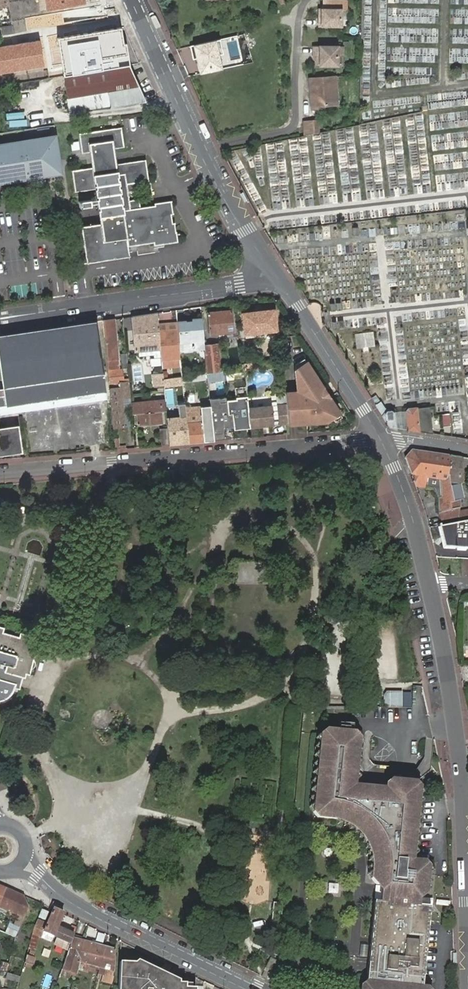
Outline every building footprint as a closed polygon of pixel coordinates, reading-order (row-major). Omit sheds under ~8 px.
[(10,7),(8,0),(0,0),(0,8),(10,7)] [(46,11),(87,4),(86,0),(44,0),(46,11)] [(340,11),(318,10),(318,21),(320,20),(320,27),(340,27),(340,11)] [(1,35),(14,33),(13,26),(1,28),(1,35)] [(120,27),(57,38),(63,76),(128,66),(125,43),(122,43),(120,27)] [(0,47),(0,73),(45,66),(40,40),(0,47)] [(336,48),(312,47),(312,56),(315,56),(315,62),(315,67),(336,67),(336,57),(336,48)] [(147,102),(130,65),(128,66),(63,76),(67,99),(108,92),(111,108),(147,102)] [(308,107),(319,107),(333,107),(332,79),(308,79),(308,107)] [(69,113),(111,108),(108,92),(67,99),(69,113)] [(312,120),(313,135),(321,133),(320,119),(312,120)] [(302,121),(303,137),(313,135),(312,120),(302,121)] [(113,153),(124,151),(121,130),(78,136),(80,158),(88,157),(113,153)] [(61,177),(54,136),(0,144),(0,184),(61,177)] [(113,153),(88,157),(91,172),(116,168),(113,153)] [(116,168),(91,172),(68,175),(72,196),(94,194),(99,229),(80,232),(86,265),(130,258),(128,249),(154,245),(155,249),(178,245),(175,226),(171,226),(170,218),(174,217),(172,203),(154,206),(155,209),(140,212),(136,187),(149,185),(146,164),(116,168)] [(232,312),(208,315),(210,334),(234,332),(232,312)] [(275,312),(244,315),(247,339),(267,337),(266,332),(276,331),(275,312)] [(158,314),(132,317),(136,352),(161,349),(159,331),(159,324),(158,314)] [(177,320),(177,322),(178,329),(180,347),(192,346),(197,349),(205,348),(205,346),(202,318),(193,318),(193,321),(188,321),(188,319),(177,320)] [(115,320),(103,322),(108,370),(119,369),(115,320)] [(159,331),(161,349),(162,360),(163,364),(162,365),(163,367),(181,365),(181,363),(181,357),(180,353),(180,347),(178,329),(177,322),(159,324),(159,331)] [(0,337),(0,362),(1,370),(4,390),(1,391),(2,395),(0,395),(0,398),(5,398),(6,408),(103,393),(106,393),(103,374),(104,374),(96,323),(0,337)] [(374,331),(355,333),(357,349),(376,347),(374,331)] [(206,350),(208,374),(210,374),(221,372),(218,345),(205,346),(205,348),(206,350)] [(295,365),(296,370),(307,363),(304,359),(295,365)] [(299,393),(286,394),(287,405),(288,410),(289,426),(326,422),(332,418),(339,413),(307,363),(296,370),(299,393)] [(119,369),(108,370),(109,386),(121,384),(119,369)] [(210,374),(211,382),(225,381),(224,372),(221,372),(210,374)] [(228,382),(242,380),(241,373),(227,375),(228,382)] [(164,380),(163,375),(153,376),(155,386),(164,385),(164,380)] [(164,385),(165,388),(174,387),(173,379),(164,380),(164,385)] [(109,386),(114,429),(124,428),(122,400),(131,399),(130,396),(129,386),(125,386),(125,384),(121,384),(109,386)] [(237,401),(227,401),(228,405),(228,406),(229,416),(232,416),(233,426),(234,428),(234,430),(250,429),(248,409),(246,388),(235,389),(237,401)] [(227,398),(210,400),(211,405),(214,442),(225,441),(224,429),(234,428),(233,426),(232,416),(229,416),(228,406),(228,405),(227,401),(227,398)] [(131,404),(132,415),(136,415),(138,426),(163,424),(162,413),(167,412),(166,401),(131,404)] [(389,423),(399,418),(394,409),(389,412),(383,401),(378,403),(389,423)] [(168,429),(170,446),(189,444),(187,417),(186,407),(185,403),(178,404),(179,418),(167,419),(168,429)] [(187,417),(189,444),(205,443),(202,423),(212,422),(211,405),(200,406),(186,407),(187,417)] [(288,410),(287,405),(279,406),(281,426),(289,426),(288,410)] [(248,409),(251,429),(275,427),(273,406),(248,409)] [(406,410),(408,429),(452,435),(451,413),(437,414),(436,406),(418,407),(418,406),(408,407),(406,410)] [(339,413),(332,418),(335,422),(342,417),(339,413)] [(5,435),(7,455),(23,453),(20,427),(0,429),(1,435),(5,435)] [(160,430),(162,447),(170,446),(168,429),(160,430)] [(405,459),(415,484),(427,485),(427,489),(434,490),(437,498),(436,499),(437,511),(438,514),(460,511),(461,502),(454,504),(450,483),(463,485),(467,460),(413,451),(405,459)] [(441,529),(463,523),(461,514),(461,511),(460,511),(438,514),(440,527),(441,529)] [(463,523),(441,529),(445,548),(467,550),(467,522),(463,523)] [(0,700),(3,700),(5,699),(7,699),(9,697),(11,696),(13,695),(14,694),(15,693),(17,691),(17,690),(18,687),(20,684),(20,682),(25,683),(28,666),(31,667),(32,661),(33,661),(34,661),(35,660),(35,659),(36,659),(36,658),(36,657),(36,656),(36,655),(36,654),(35,653),(34,652),(35,646),(36,643),(42,640),(36,630),(20,627),(19,631),(3,628),(3,624),(0,624),(0,700)] [(413,707),(413,692),(386,691),(385,706),(413,707)] [(386,903),(375,902),(368,965),(367,972),(367,974),(366,982),(360,987),(360,988),(428,988),(427,988),(422,988),(423,980),(430,908),(418,907),(419,900),(420,895),(425,892),(421,887),(426,883),(422,878),(426,874),(423,870),(427,866),(424,861),(412,860),(412,855),(408,849),(413,846),(410,840),(414,837),(410,832),(415,829),(411,824),(416,821),(412,815),(416,812),(413,807),(417,804),(413,799),(418,795),(414,790),(418,787),(414,781),(422,776),(415,767),(371,763),(365,755),(358,760),(354,763),(350,758),(355,754),(351,749),(356,745),(352,739),(357,735),(353,729),(324,727),(318,731),(323,736),(317,741),(321,746),(316,750),(320,755),(316,759),(319,764),(315,768),(318,773),(314,777),(318,781),(313,785),(317,790),(312,794),(316,799),(312,802),(316,807),(312,811),(315,815),(316,816),(317,816),(318,816),(319,816),(320,816),(321,816),(322,816),(323,816),(324,816),(325,816),(326,816),(327,816),(328,817),(329,817),(330,817),(331,817),(332,817),(333,817),(334,817),(337,815),(340,819),(345,817),(347,822),(351,821),(353,826),(358,826),(359,831),(364,831),(363,837),(368,838),(366,843),(371,844),(368,849),(372,851),(370,855),(373,858),(370,862),(374,865),(371,869),(375,872),(371,876),(376,884),(388,885),(393,886),(391,903),(386,903)] [(313,735),(317,741),(323,736),(318,731),(313,735)] [(361,741),(357,735),(352,739),(356,745),(361,741)] [(312,744),(316,750),(321,746),(317,741),(312,744)] [(360,751),(356,745),(351,749),(355,754),(360,751)] [(312,753),(316,759),(320,755),(316,750),(312,753)] [(358,760),(355,754),(350,758),(354,763),(358,760)] [(311,763),(315,768),(319,764),(316,759),(311,763)] [(310,771),(314,777),(318,773),(315,768),(310,771)] [(310,780),(313,785),(318,781),(314,777),(310,780)] [(308,788),(312,794),(317,790),(313,785),(308,788)] [(422,791),(418,787),(414,790),(418,795),(422,791)] [(308,797),(312,802),(316,799),(312,794),(308,797)] [(422,800),(418,795),(413,799),(417,804),(422,800)] [(308,805),(312,811),(316,807),(312,802),(308,805)] [(420,817),(416,812),(412,815),(416,821),(420,817)] [(419,826),(416,821),(411,824),(415,829),(419,826)] [(418,834),(415,829),(410,832),(414,837),(418,834)] [(417,852),(413,846),(408,849),(412,855),(417,852)] [(431,871),(427,866),(423,870),(426,874),(431,871)] [(430,880),(426,874),(422,878),(426,883),(430,880)] [(430,888),(426,883),(421,887),(425,892),(430,888)] [(329,884),(329,894),(339,894),(340,884),(329,884)] [(7,889),(0,905),(0,908),(18,917),(25,897),(7,889)] [(29,911),(25,897),(18,917),(19,917),(26,920),(29,911)] [(283,942),(287,902),(278,901),(275,941),(276,941),(283,942)] [(64,915),(54,910),(49,924),(39,921),(30,955),(34,956),(41,938),(53,943),(55,938),(58,939),(56,945),(70,951),(74,939),(75,936),(59,929),(64,915)] [(50,912),(44,910),(40,919),(47,921),(50,912)] [(20,938),(26,920),(19,917),(15,925),(10,924),(7,934),(20,938)] [(77,974),(81,963),(87,942),(74,939),(70,951),(64,970),(71,972),(77,974)] [(81,963),(115,973),(116,950),(87,942),(81,963)] [(11,948),(0,945),(0,954),(8,957),(11,948)] [(29,958),(27,966),(34,967),(37,960),(29,958)] [(275,972),(280,963),(271,959),(266,969),(275,972)] [(120,962),(119,988),(182,988),(182,984),(179,984),(179,981),(171,981),(166,980),(166,982),(158,981),(158,977),(137,961),(133,963),(120,962)] [(23,978),(8,974),(7,979),(22,984),(23,978)]
